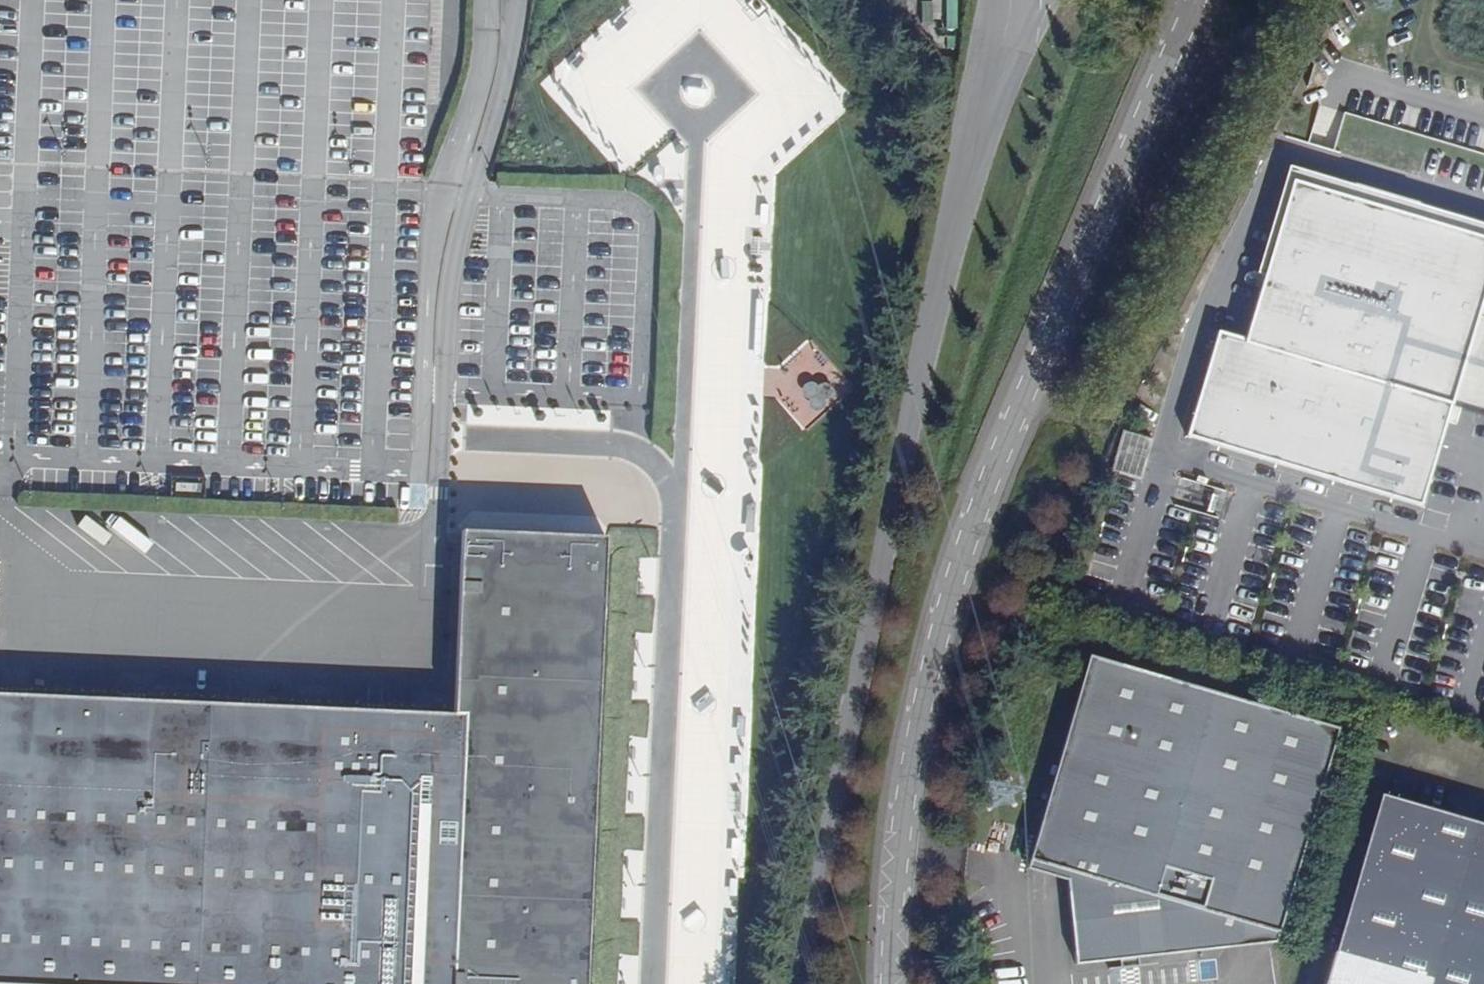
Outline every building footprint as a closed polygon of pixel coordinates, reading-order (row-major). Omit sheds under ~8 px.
[(690,79),(690,99),(707,99),(708,80),(690,79)] [(1258,273),(1268,276),(1248,338),(1223,328),(1189,436),(1424,504),(1460,403),(1483,410),(1483,222),(1296,160),(1258,273)] [(1146,478),(1152,435),(1121,431),(1115,473),(1146,478)] [(488,528),(602,532),(603,517),(489,513),(488,528)] [(606,537),(576,564),(491,560),(462,531),(455,715),(15,698),(0,698),(0,983),(589,983),(606,537)] [(492,533),(462,531),(491,560),(576,564),(606,537),(577,536),(492,533)] [(1337,733),(1087,662),(1029,865),(1065,876),(1076,970),(1121,965),(1138,963),(1276,947),(1337,733)] [(1378,794),(1324,983),(1483,983),(1483,824),(1378,794)]
